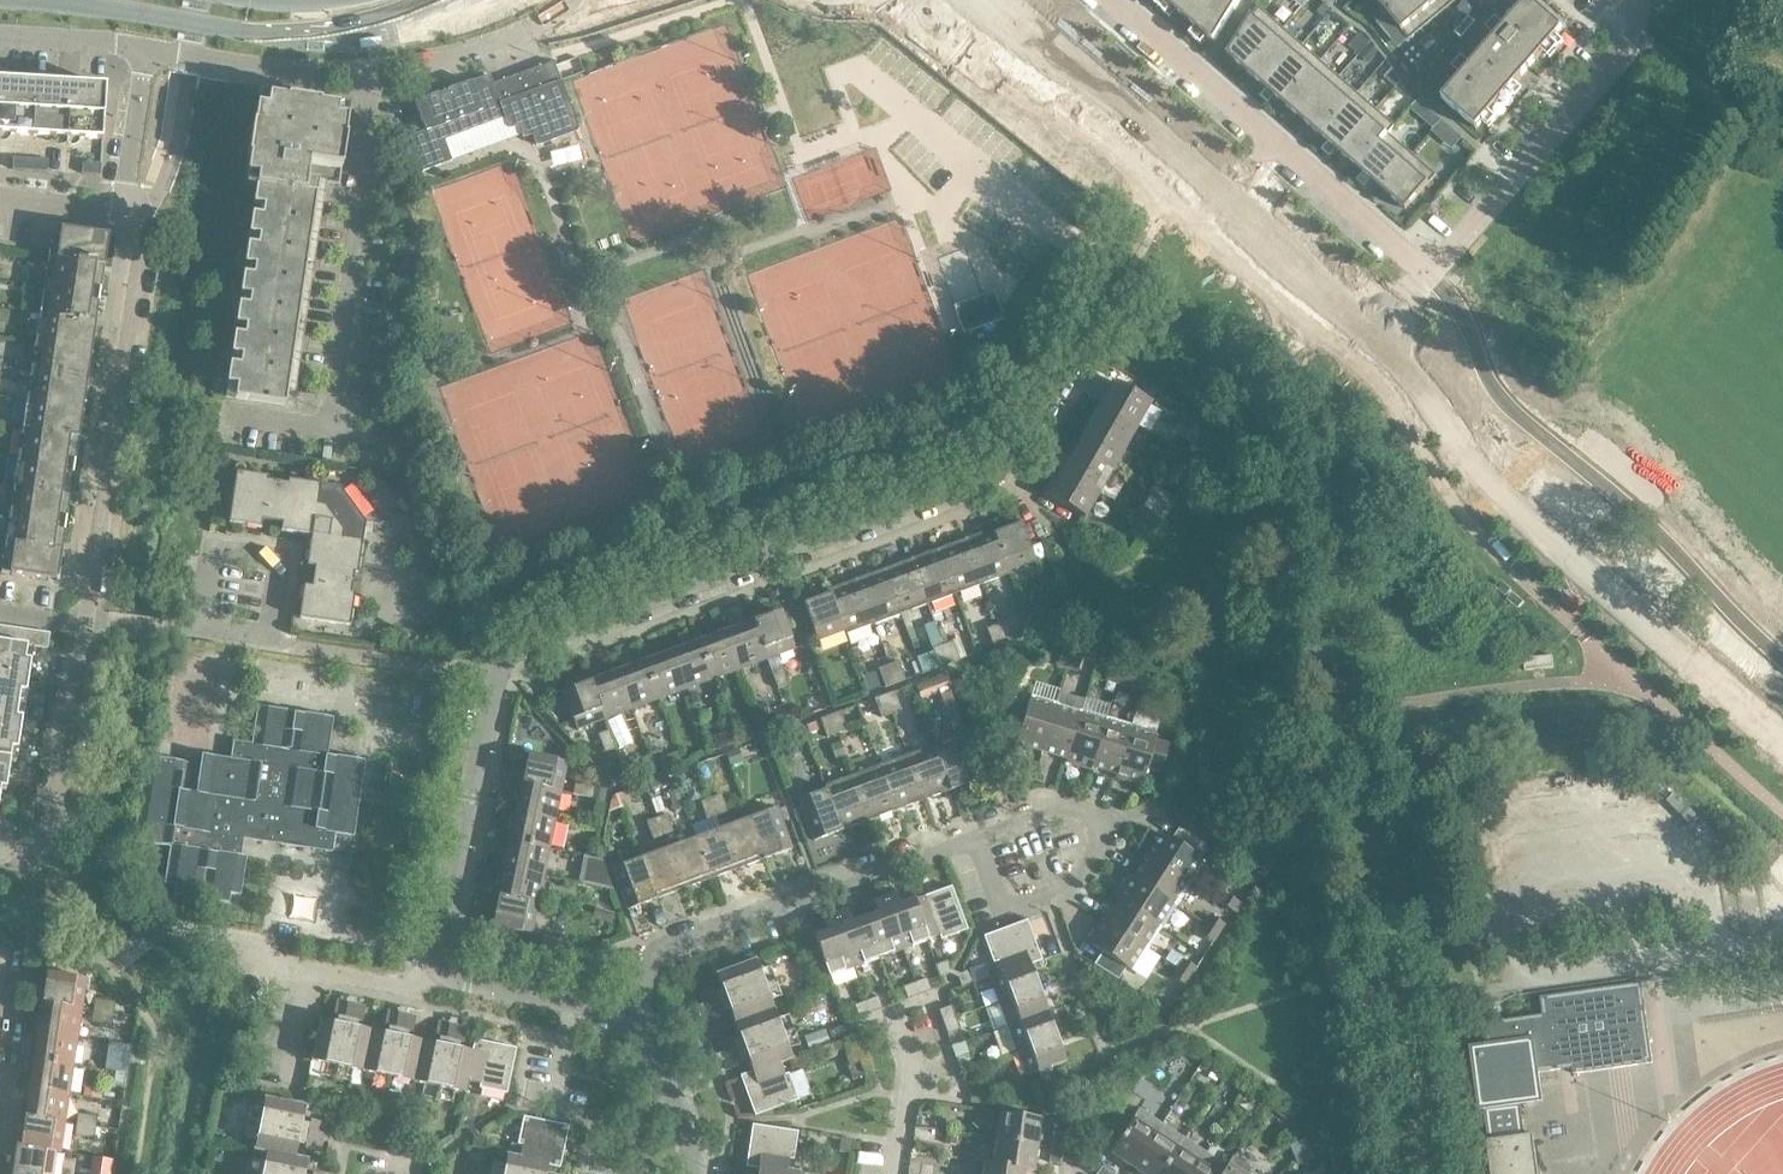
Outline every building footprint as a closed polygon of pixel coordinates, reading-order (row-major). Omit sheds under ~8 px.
[(1214,43),(1215,42),(1214,41),(1240,0),(1164,0),(1214,43)] [(1391,17),(1380,26),(1391,38),(1401,29),(1409,39),(1428,23),(1409,0),(1377,0),(1391,17)] [(1428,23),(1448,7),(1442,0),(1409,0),(1428,23)] [(1530,67),(1563,29),(1530,0),(1528,0),(1527,0),(1528,1),(1506,25),(1494,15),(1485,26),(1497,36),(1472,64),(1460,54),(1451,65),(1463,75),(1442,99),(1475,128),(1476,129),(1530,67)] [(1483,10),(1494,1),(1493,0),(1474,0),(1483,10)] [(1228,54),(1227,55),(1246,71),(1284,28),(1258,6),(1257,7),(1252,4),(1246,14),(1251,17),(1229,54),(1228,54)] [(1469,16),(1462,24),(1468,29),(1475,21),(1469,16)] [(1461,38),(1468,29),(1462,24),(1454,32),(1461,38)] [(1284,28),(1246,71),(1265,88),(1302,44),(1284,28)] [(1359,36),(1350,46),(1359,53),(1368,43),(1359,36)] [(731,42),(577,87),(627,252),(711,227),(706,209),(720,205),(724,217),(779,201),(731,42)] [(1265,88),(1283,104),(1321,61),(1302,44),(1265,88)] [(1368,44),(1359,55),(1368,62),(1377,52),(1368,44)] [(1321,61),(1283,104),(1302,120),(1340,77),(1321,61)] [(488,77),(488,75),(447,90),(448,92),(439,95),(438,93),(414,102),(425,131),(409,136),(422,172),(452,161),(443,138),(503,116),(508,129),(518,125),(522,137),(532,134),(536,146),(578,130),(553,62),(485,87),(482,79),(488,77)] [(1392,68),(1384,78),(1395,87),(1400,80),(1392,68)] [(32,136),(35,82),(7,80),(8,75),(1,74),(0,90),(0,134),(32,136)] [(1321,136),(1358,93),(1340,77),(1302,120),(1321,136)] [(32,136),(67,138),(70,78),(63,78),(63,84),(35,82),(32,136)] [(70,78),(67,138),(102,140),(106,86),(76,85),(77,79),(70,78)] [(1339,152),(1377,109),(1358,93),(1321,136),(1339,152)] [(1409,94),(1403,100),(1410,106),(1416,100),(1409,94)] [(307,181),(339,186),(346,138),(344,137),(349,109),(320,105),(320,100),(290,99),(287,98),(287,100),(258,95),(254,125),(252,125),(248,157),(249,158),(245,186),(246,186),(247,179),(257,181),(253,205),(263,207),(261,216),(251,215),(249,235),(259,237),(257,246),(247,245),(244,265),(254,267),(253,276),(243,275),(240,295),(249,297),(248,306),(238,305),(235,325),(244,327),(243,336),(234,335),(231,355),(241,357),(239,366),(229,365),(226,385),(236,387),(235,397),(225,396),(224,397),(285,406),(316,195),(305,193),(307,181)] [(1416,100),(1409,109),(1417,116),(1425,107),(1416,100)] [(1358,168),(1389,133),(1395,125),(1377,109),(1339,152),(1358,168)] [(1443,133),(1449,127),(1440,120),(1435,126),(1443,133)] [(493,163),(516,155),(509,133),(486,140),(493,163)] [(1389,133),(1358,168),(1382,189),(1413,154),(1389,133)] [(1413,154),(1382,189),(1405,210),(1437,174),(1436,173),(1435,173),(1413,154)] [(12,170),(30,171),(31,159),(13,158),(12,170)] [(31,159),(30,171),(48,172),(48,160),(31,159)] [(808,231),(888,203),(873,161),(793,189),(808,231)] [(101,163),(82,162),(82,174),(100,175),(101,163)] [(48,258),(96,265),(104,266),(109,236),(52,227),(48,258)] [(94,274),(96,265),(48,258),(44,285),(100,293),(103,275),(94,274)] [(97,313),(100,293),(44,285),(39,314),(87,321),(89,312),(97,313)] [(1003,319),(993,292),(953,306),(963,333),(1003,319)] [(31,313),(30,319),(38,321),(35,343),(91,351),(94,332),(86,331),(87,321),(39,314),(31,313)] [(89,370),(91,351),(35,343),(31,371),(79,379),(80,369),(89,370)] [(77,389),(79,379),(31,371),(26,400),(83,409),(86,390),(77,389)] [(1137,425),(1150,402),(1113,381),(1100,404),(1137,425)] [(1172,414),(1177,405),(1160,395),(1154,405),(1172,414)] [(80,428),(83,409),(26,400),(22,429),(70,436),(72,427),(80,428)] [(1124,448),(1137,425),(1100,404),(1086,427),(1124,448)] [(1086,427),(1073,450),(1111,471),(1124,448),(1086,427)] [(69,446),(70,436),(22,429),(18,458),(74,466),(77,447),(69,446)] [(1098,494),(1111,471),(1073,450),(1060,473),(1098,494)] [(72,485),(74,466),(18,458),(14,487),(62,494),(63,484),(72,485)] [(1169,461),(1164,471),(1181,481),(1186,471),(1169,461)] [(1175,490),(1181,481),(1164,471),(1158,481),(1175,490)] [(282,523),(281,531),(311,536),(307,566),(315,567),(312,582),(312,587),(304,586),(299,618),(350,626),(355,594),(351,593),(354,573),(358,574),(365,523),(339,488),(288,480),(288,484),(268,481),(268,477),(236,473),(229,523),(261,528),(262,520),(267,521),(282,523)] [(1047,496),(1084,517),(1098,494),(1060,473),(1047,496)] [(60,503),(62,494),(14,487),(9,515),(66,524),(69,504),(60,503)] [(1143,507),(1137,517),(1154,527),(1160,517),(1143,507)] [(63,542),(66,524),(9,515),(5,543),(53,550),(55,541),(63,542)] [(1149,536),(1154,527),(1137,517),(1132,527),(1149,536)] [(1009,522),(992,529),(1007,571),(1035,560),(1021,523),(1011,526),(1009,522)] [(975,540),(966,543),(981,585),(998,579),(996,574),(1007,571),(992,529),(974,536),(975,540)] [(955,542),(937,549),(953,590),(963,587),(965,591),(981,585),(966,543),(957,546),(955,542)] [(62,551),(53,550),(5,543),(1,573),(57,581),(62,551)] [(921,560),(912,563),(927,604),(943,598),(942,594),(953,590),(937,549),(919,556),(921,560)] [(901,562),(883,569),(898,610),(909,606),(911,611),(927,604),(912,563),(903,566),(901,562)] [(867,580),(858,583),(873,624),(889,618),(888,614),(898,610),(883,569),(865,576),(867,580)] [(847,582),(829,589),(844,630),(855,626),(856,630),(873,624),(858,583),(848,586),(847,582)] [(816,641),(844,630),(829,589),(811,595),(813,600),(803,603),(816,641)] [(781,612),(753,622),(767,659),(794,649),(781,612)] [(742,621),(725,628),(740,669),(767,659),(753,622),(744,625),(742,621)] [(996,626),(1003,644),(1013,641),(1007,622),(996,626)] [(933,623),(925,626),(930,638),(937,635),(933,623)] [(21,629),(0,626),(0,642),(33,647),(47,649),(50,633),(21,629)] [(1003,644),(996,626),(986,630),(993,648),(1003,644)] [(699,642),(713,679),(740,669),(725,628),(707,635),(708,639),(699,642)] [(952,642),(942,646),(949,664),(959,660),(966,658),(959,640),(952,642)] [(671,648),(686,689),(713,679),(699,642),(690,645),(688,641),(671,648)] [(24,705),(33,647),(0,642),(0,701),(24,705)] [(949,664),(942,646),(932,650),(939,668),(949,664)] [(645,662),(659,699),(686,689),(671,648),(652,654),(654,658),(645,662)] [(1056,667),(1066,670),(1071,654),(1061,651),(1056,667)] [(1081,657),(1071,654),(1066,670),(1076,673),(1081,657)] [(1523,658),(1525,670),(1553,667),(1552,655),(1523,658)] [(616,668),(631,709),(659,699),(645,662),(635,665),(634,661),(616,668)] [(888,666),(895,684),(905,681),(898,662),(888,666)] [(771,669),(777,687),(788,683),(781,665),(771,669)] [(895,684),(888,666),(878,670),(885,688),(895,684)] [(1111,666),(1107,680),(1116,683),(1121,669),(1111,666)] [(590,682),(604,719),(631,709),(616,668),(598,674),(600,678),(590,682)] [(1121,669),(1116,683),(1126,686),(1131,672),(1121,669)] [(937,677),(916,685),(921,698),(940,691),(942,695),(939,696),(947,719),(951,717),(952,720),(950,720),(953,729),(965,724),(945,672),(937,676),(937,677)] [(874,673),(863,676),(868,691),(879,687),(874,673)] [(1146,676),(1142,691),(1151,693),(1156,679),(1147,677),(1146,676)] [(577,729),(604,719),(590,682),(563,692),(577,729)] [(884,695),(891,714),(901,710),(894,691),(884,695)] [(1059,693),(1056,703),(1043,748),(1067,756),(1068,756),(1081,711),(1084,700),(1059,693)] [(891,714),(884,695),(874,699),(880,718),(891,714)] [(1014,699),(1005,728),(1019,732),(1016,740),(1043,748),(1056,703),(1031,696),(1029,703),(1014,699)] [(10,762),(16,763),(24,705),(0,701),(0,761),(10,762)] [(762,703),(754,706),(758,717),(766,714),(762,703)] [(166,884),(175,886),(173,895),(191,898),(193,888),(212,891),(210,900),(229,903),(230,894),(240,895),(246,857),(237,855),(239,838),(332,852),(335,834),(353,836),(364,761),(326,755),(332,718),(258,707),(253,744),(237,742),(234,760),(203,756),(201,768),(184,766),(184,762),(156,758),(154,767),(144,766),(133,842),(171,847),(166,884)] [(830,715),(837,734),(847,730),(840,711),(830,715)] [(1068,756),(1067,756),(1065,763),(1091,770),(1093,763),(1092,763),(1104,726),(1106,718),(1081,711),(1068,756)] [(837,734),(830,715),(820,719),(826,737),(837,734)] [(767,716),(759,719),(763,731),(771,728),(767,716)] [(1106,718),(1104,726),(1092,763),(1093,763),(1117,771),(1131,726),(1106,718)] [(815,720),(805,724),(809,733),(818,730),(815,720)] [(1117,771),(1115,777),(1140,785),(1142,778),(1144,779),(1147,768),(1160,772),(1168,745),(1154,740),(1156,733),(1131,726),(1117,771)] [(791,742),(805,737),(802,727),(787,732),(791,742)] [(734,743),(730,730),(714,736),(719,749),(734,743)] [(608,732),(598,735),(604,754),(615,750),(608,732)] [(838,737),(829,741),(838,764),(847,760),(838,737)] [(962,739),(935,749),(950,790),(978,780),(962,739)] [(738,748),(726,752),(731,764),(742,760),(738,748)] [(932,797),(950,790),(935,749),(924,753),(922,749),(906,755),(921,796),(930,793),(932,797)] [(681,764),(675,751),(657,758),(663,771),(681,764)] [(648,754),(636,759),(641,772),(653,767),(648,754)] [(527,755),(521,783),(560,791),(566,763),(527,755)] [(912,800),(921,796),(906,755),(890,761),(891,765),(880,769),(896,811),(914,804),(912,800)] [(619,759),(597,767),(609,781),(614,779),(616,785),(627,781),(619,759)] [(0,790),(6,791),(10,762),(0,761),(0,792),(0,790)] [(878,817),(896,811),(880,769),(870,773),(868,769),(852,775),(867,816),(876,813),(878,817)] [(664,774),(649,780),(652,790),(668,784),(664,774)] [(858,820),(867,816),(852,775),(836,781),(837,785),(826,789),(841,831),(860,824),(858,820)] [(515,793),(511,811),(554,820),(560,791),(521,783),(519,794),(515,793)] [(574,783),(572,794),(591,798),(603,800),(605,790),(593,787),(574,783)] [(676,787),(667,791),(674,810),(683,807),(676,787)] [(802,808),(795,810),(800,824),(807,821),(814,841),(841,831),(826,789),(799,799),(802,808)] [(710,798),(717,816),(727,813),(721,794),(710,798)] [(620,806),(616,796),(611,798),(609,806),(610,809),(620,806)] [(717,816),(710,798),(700,802),(707,820),(717,816)] [(749,818),(764,859),(791,849),(776,808),(749,818)] [(512,831),(510,840),(549,848),(554,820),(511,811),(507,830),(512,831)] [(656,818),(663,837),(673,833),(666,814),(656,818)] [(663,837),(656,818),(646,822),(652,840),(663,837)] [(721,828),(737,869),(764,859),(749,818),(721,828)] [(1150,858),(1189,884),(1203,862),(1197,858),(1205,844),(1178,827),(1171,839),(1164,835),(1150,858)] [(694,838),(710,879),(737,869),(721,828),(694,838)] [(667,848),(682,890),(710,879),(694,838),(667,848)] [(500,868),(543,877),(549,848),(510,840),(508,850),(503,849),(500,868)] [(667,848),(640,858),(655,900),(682,890),(667,848)] [(616,851),(607,854),(609,860),(618,857),(616,851)] [(583,856),(580,870),(588,872),(585,884),(613,890),(602,860),(583,856)] [(655,900),(640,858),(612,868),(628,910),(655,900)] [(1175,906),(1189,884),(1150,858),(1136,880),(1175,906)] [(498,897),(537,905),(543,877),(500,868),(496,886),(500,887),(498,897)] [(1161,927),(1175,906),(1136,880),(1122,902),(1161,927)] [(951,887),(912,901),(926,940),(939,936),(941,940),(967,930),(951,887)] [(926,940),(912,901),(900,906),(895,893),(884,898),(903,949),(926,940)] [(1225,894),(1219,903),(1232,912),(1237,915),(1239,916),(1245,906),(1238,902),(1225,894)] [(531,934),(537,905),(498,897),(492,926),(531,934)] [(903,949),(884,898),(872,902),(876,914),(864,919),(878,958),(903,949)] [(1147,949),(1161,927),(1122,902),(1108,924),(1147,949)] [(613,914),(594,909),(592,918),(610,923),(613,914)] [(878,958),(864,919),(851,924),(846,911),(835,916),(854,967),(878,958)] [(854,967),(835,916),(823,920),(828,932),(814,937),(828,976),(854,967)] [(1224,924),(1211,916),(1205,925),(1218,933),(1224,924)] [(1002,974),(1029,964),(1030,965),(1041,961),(1027,920),(983,936),(993,963),(997,961),(1001,972),(1002,974)] [(1133,971),(1147,949),(1108,924),(1093,947),(1101,952),(1093,965),(1118,980),(1125,968),(1126,968),(1127,967),(1133,971)] [(1218,933),(1205,925),(1200,934),(1213,942),(1218,933)] [(541,947),(560,951),(562,940),(543,936),(541,947)] [(734,1024),(774,1010),(755,960),(716,974),(734,1024)] [(1190,977),(1196,968),(1183,960),(1177,968),(1190,977)] [(947,961),(935,966),(940,977),(949,974),(951,970),(947,961)] [(1038,987),(1030,965),(1029,964),(1002,974),(1001,972),(989,977),(999,1002),(1038,987)] [(1185,986),(1190,977),(1177,968),(1171,977),(1185,986)] [(973,983),(969,971),(959,974),(958,978),(961,987),(973,983)] [(42,1002),(81,1008),(86,980),(46,974),(42,1002)] [(931,990),(926,978),(914,983),(919,995),(931,990)] [(919,995),(914,983),(902,987),(907,999),(919,995)] [(1469,1046),(1478,1111),(1484,1110),(1488,1141),(1486,1141),(1491,1173),(1538,1173),(1533,1135),(1525,1136),(1520,1105),(1543,1102),(1538,1073),(1560,1070),(1559,1060),(1571,1058),(1572,1068),(1573,1074),(1652,1063),(1644,1007),(1641,983),(1540,997),(1542,1015),(1484,1023),(1486,1044),(1469,1046)] [(999,1002),(1008,1027),(1047,1012),(1038,987),(999,1002)] [(717,999),(715,993),(713,989),(698,994),(702,1005),(717,999)] [(882,1008),(878,997),(866,1001),(870,1013),(882,1008)] [(95,1000),(93,1011),(113,1014),(114,1003),(95,1000)] [(344,1018),(347,1003),(336,1001),(333,1016),(344,1018)] [(870,1013),(866,1001),(854,1005),(858,1017),(870,1013)] [(33,1031),(77,1037),(81,1008),(42,1002),(40,1013),(36,1012),(33,1031)] [(362,1022),(365,1007),(354,1004),(351,1020),(362,1022)] [(723,1016),(722,1013),(720,1006),(705,1011),(709,1022),(723,1016)] [(955,1018),(950,1006),(938,1010),(943,1022),(955,1018)] [(734,1024),(752,1072),(752,1073),(780,1063),(780,1064),(792,1059),(774,1010),(734,1024)] [(111,1024),(113,1014),(93,1011),(92,1022),(111,1024)] [(395,1029),(398,1014),(387,1011),(384,1027),(395,1029)] [(1008,1027),(1017,1051),(1056,1037),(1047,1012),(1008,1027)] [(413,1033),(416,1017),(405,1015),(402,1030),(413,1033)] [(959,1030),(955,1018),(943,1022),(947,1034),(959,1030)] [(311,1061),(308,1074),(320,1076),(322,1064),(363,1072),(371,1031),(320,1020),(311,1061)] [(446,1039),(449,1024),(438,1022),(435,1037),(446,1039)] [(833,1043),(850,1036),(851,1035),(845,1022),(827,1030),(833,1043)] [(464,1043),(467,1028),(456,1026),(453,1041),(464,1043)] [(830,1044),(825,1028),(807,1034),(812,1050),(830,1044)] [(33,1060),(73,1066),(77,1037),(33,1031),(31,1050),(35,1050),(33,1060)] [(423,1042),(371,1031),(363,1072),(414,1083),(423,1042)] [(720,1053),(735,1048),(731,1037),(716,1043),(720,1053)] [(1056,1037),(1017,1051),(1026,1076),(1038,1072),(1042,1083),(1054,1078),(1050,1068),(1065,1062),(1056,1037)] [(472,1052),(473,1052),(467,1081),(469,1081),(480,1084),(479,1088),(507,1094),(516,1049),(474,1040),(472,1052)] [(109,1042),(105,1069),(127,1073),(131,1046),(109,1042)] [(467,1081),(473,1052),(472,1052),(423,1042),(414,1083),(466,1094),(469,1081),(467,1081)] [(600,1075),(604,1057),(587,1054),(584,1072),(600,1075)] [(741,1065),(737,1054),(723,1060),(727,1070),(741,1065)] [(971,1066),(967,1054),(956,1058),(960,1071),(971,1066)] [(25,1088),(68,1095),(73,1066),(33,1060),(32,1070),(28,1069),(25,1088)] [(780,1063),(752,1073),(752,1072),(740,1076),(755,1116),(798,1100),(788,1073),(784,1075),(780,1064),(780,1063)] [(853,1080),(864,1076),(859,1063),(848,1067),(853,1080)] [(85,1085),(83,1096),(103,1099),(105,1088),(85,1085)] [(25,1118),(64,1123),(68,1095),(25,1088),(22,1107),(26,1107),(25,1118)] [(1139,1109),(1145,1099),(1131,1090),(1117,1119),(1128,1126),(1139,1109)] [(295,1158),(296,1157),(306,1107),(265,1098),(254,1151),(266,1153),(267,1152),(295,1158)] [(1133,1168),(1155,1134),(1162,1124),(1139,1109),(1128,1126),(1110,1153),(1133,1168)] [(344,1111),(341,1127),(351,1129),(354,1113),(344,1111)] [(1000,1113),(996,1139),(1037,1145),(1041,1119),(1000,1113)] [(78,1114),(76,1125),(96,1128),(97,1117),(78,1114)] [(459,1128),(468,1130),(472,1127),(474,1118),(461,1116),(459,1128)] [(519,1157),(519,1158),(548,1164),(548,1165),(560,1168),(569,1126),(523,1117),(518,1144),(522,1145),(519,1157)] [(25,1118),(21,1145),(21,1146),(56,1152),(60,1152),(64,1123),(25,1118)] [(323,1134),(326,1124),(310,1120),(308,1131),(323,1134)] [(1155,1134),(1133,1168),(1142,1173),(1161,1173),(1177,1148),(1184,1138),(1162,1124),(1155,1134)] [(94,1139),(96,1128),(76,1125),(75,1136),(94,1139)] [(758,1169),(758,1167),(787,1172),(788,1170),(789,1159),(794,1159),(798,1132),(752,1125),(746,1167),(758,1169)] [(1061,1149),(1064,1134),(1053,1132),(1051,1148),(1061,1149)] [(947,1133),(946,1143),(955,1145),(956,1135),(947,1133)] [(487,1137),(478,1135),(474,1138),(472,1147),(485,1150),(487,1137)] [(320,1152),(322,1142),(322,1141),(307,1138),(304,1149),(320,1152)] [(841,1138),(838,1152),(851,1154),(854,1140),(841,1138)] [(1177,1148),(1161,1173),(1191,1173),(1206,1152),(1184,1138),(1177,1148)] [(993,1164),(992,1165),(1025,1170),(1024,1171),(1033,1172),(1037,1145),(996,1139),(993,1164)] [(21,1146),(21,1145),(16,1144),(15,1155),(11,1154),(8,1173),(16,1173),(52,1173),(56,1152),(21,1146)] [(1059,1164),(1061,1149),(1051,1148),(1049,1162),(1059,1164)] [(295,1158),(267,1152),(266,1153),(262,1173),(305,1173),(308,1159),(296,1157),(295,1158)] [(1226,1166),(1206,1152),(1191,1173),(1221,1173),(1226,1166)] [(519,1158),(519,1157),(507,1154),(503,1173),(546,1173),(548,1165),(548,1164),(519,1158)] [(1251,1168),(1233,1156),(1226,1166),(1221,1173),(1247,1173),(1251,1168)] [(90,1173),(110,1173),(112,1160),(92,1157),(90,1173)] [(992,1165),(993,1164),(984,1162),(983,1173),(1024,1173),(1024,1171),(1025,1170),(992,1165)]
